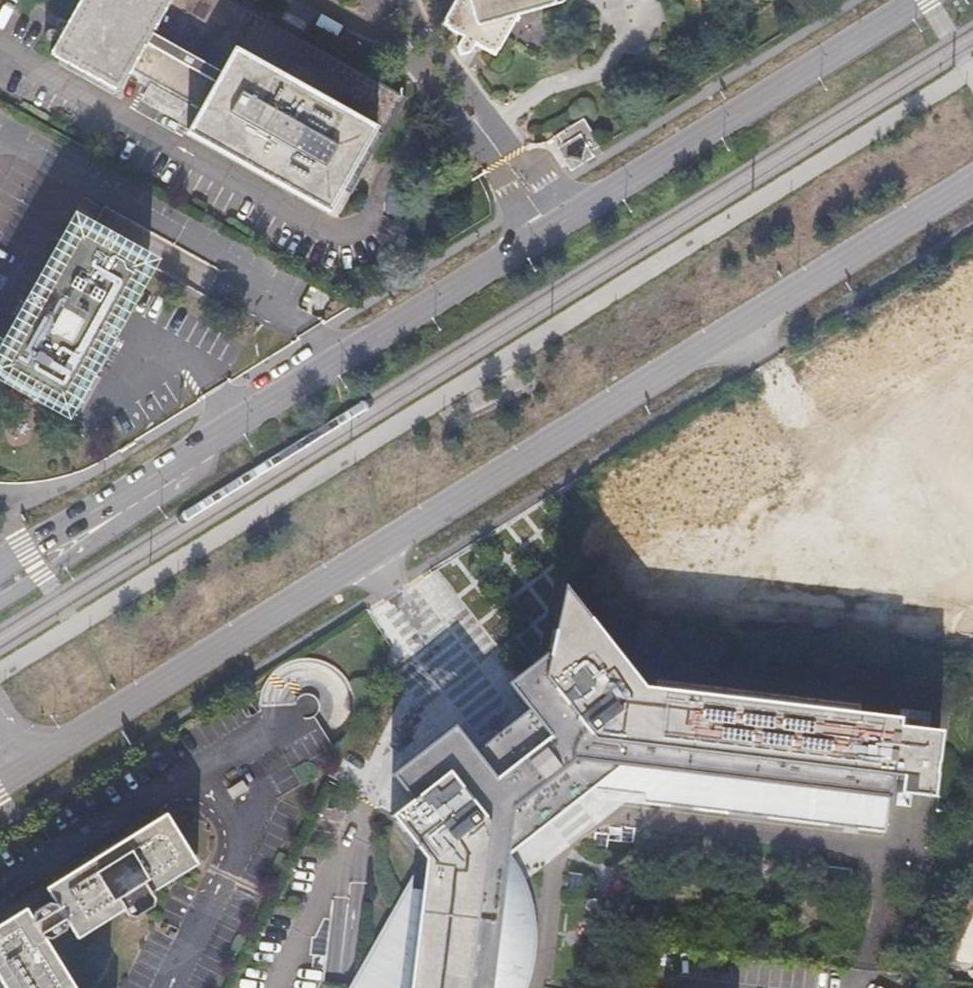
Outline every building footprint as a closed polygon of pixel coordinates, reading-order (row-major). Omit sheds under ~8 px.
[(49,54),(120,93),(132,71),(202,110),(190,132),(328,210),(340,189),(349,194),(403,98),(227,0),(79,0),(49,54)] [(443,25),(462,34),(459,40),(457,45),(468,50),(472,52),(476,42),(497,53),(519,15),(525,1),(526,0),(457,0),(443,25)] [(519,15),(566,3),(567,0),(526,0),(525,1),(519,15)] [(546,141),(560,163),(576,153),(574,150),(589,140),(572,113),(544,131),(550,139),(546,141)] [(0,337),(0,374),(67,412),(148,268),(79,229),(13,345),(0,337)] [(587,784),(642,791),(641,796),(883,826),(890,769),(897,770),(895,788),(929,793),(938,726),(896,721),(897,713),(857,708),(858,701),(657,675),(656,684),(643,682),(585,612),(556,577),(535,696),(391,807),(425,850),(420,884),(409,885),(356,987),(523,987),(526,976),(530,958),(531,940),(530,919),(521,884),(516,871),(510,859),(504,850),(587,784)] [(266,675),(264,704),(279,705),(281,676),(266,675)] [(333,733),(356,704),(340,691),(317,720),(333,733)] [(115,836),(88,853),(91,859),(47,886),(54,898),(45,903),(43,901),(40,898),(36,898),(33,900),(32,904),(32,910),(26,914),(20,905),(0,918),(0,969),(11,987),(71,987),(37,931),(43,929),(49,928),(52,926),(55,923),(57,917),(63,914),(70,925),(114,899),(118,905),(132,910),(143,903),(147,899),(148,888),(144,881),(192,853),(167,813),(119,842),(115,836)]
